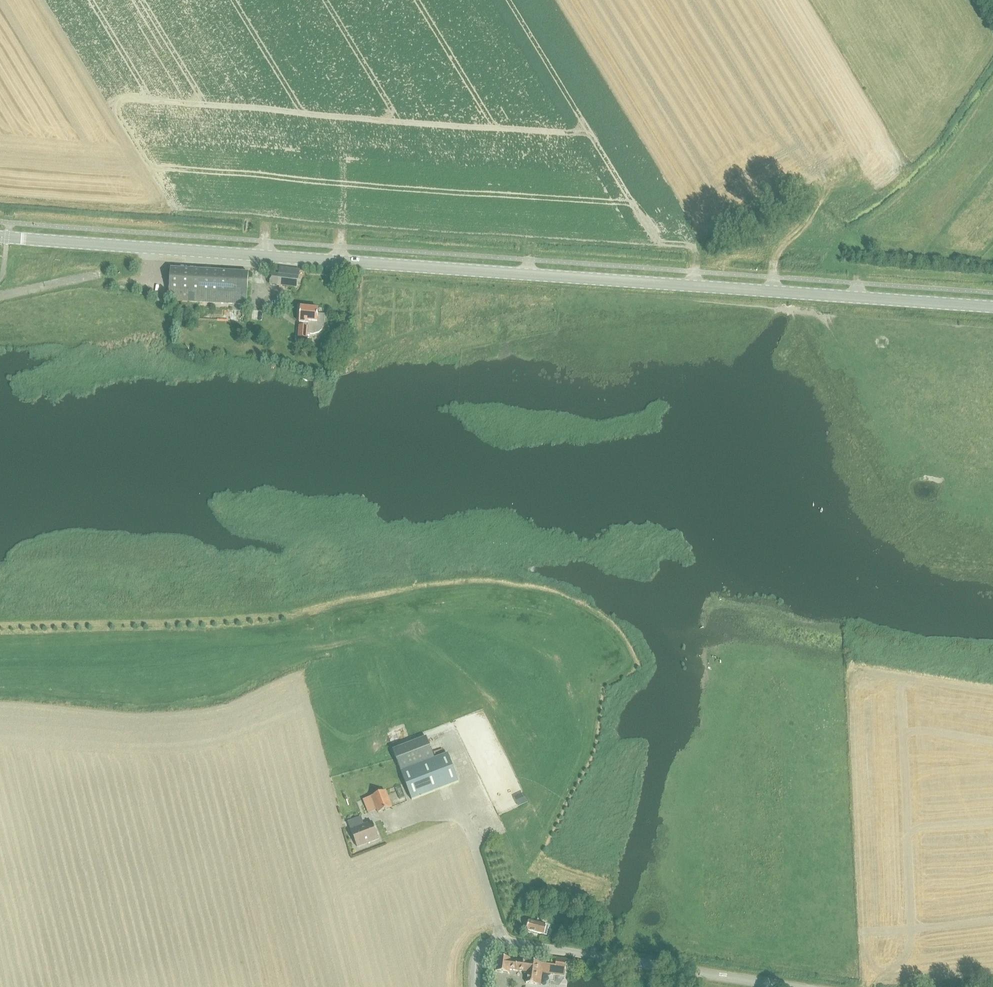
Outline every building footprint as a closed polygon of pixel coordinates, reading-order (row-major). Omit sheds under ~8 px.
[(297,288),(299,270),(278,267),(277,275),(270,274),(269,285),(297,288)] [(246,305),(247,274),(170,269),(168,301),(246,305)] [(322,326),(322,323),(323,323),(324,315),(317,314),(317,309),(300,308),(297,338),(305,339),(306,331),(309,331),(309,334),(314,335),(318,333),(320,331),(321,328),(322,326)] [(341,326),(339,335),(349,336),(351,327),(341,326)] [(392,731),(395,741),(404,739),(402,728),(392,731)] [(392,751),(401,772),(411,800),(458,782),(447,754),(434,759),(426,738),(392,751)] [(391,808),(385,792),(371,797),(378,813),(391,808)] [(378,839),(372,823),(350,831),(357,847),(378,839)] [(546,936),(548,927),(529,922),(527,931),(546,936)] [(592,927),(589,940),(596,941),(599,929),(598,928),(599,925),(594,924),(593,927),(592,927)] [(564,976),(565,962),(556,961),(555,966),(539,963),(529,961),(529,962),(517,960),(517,961),(511,960),(511,959),(497,957),(495,971),(509,973),(509,970),(515,971),(527,972),(526,983),(536,985),(538,972),(564,976)]
